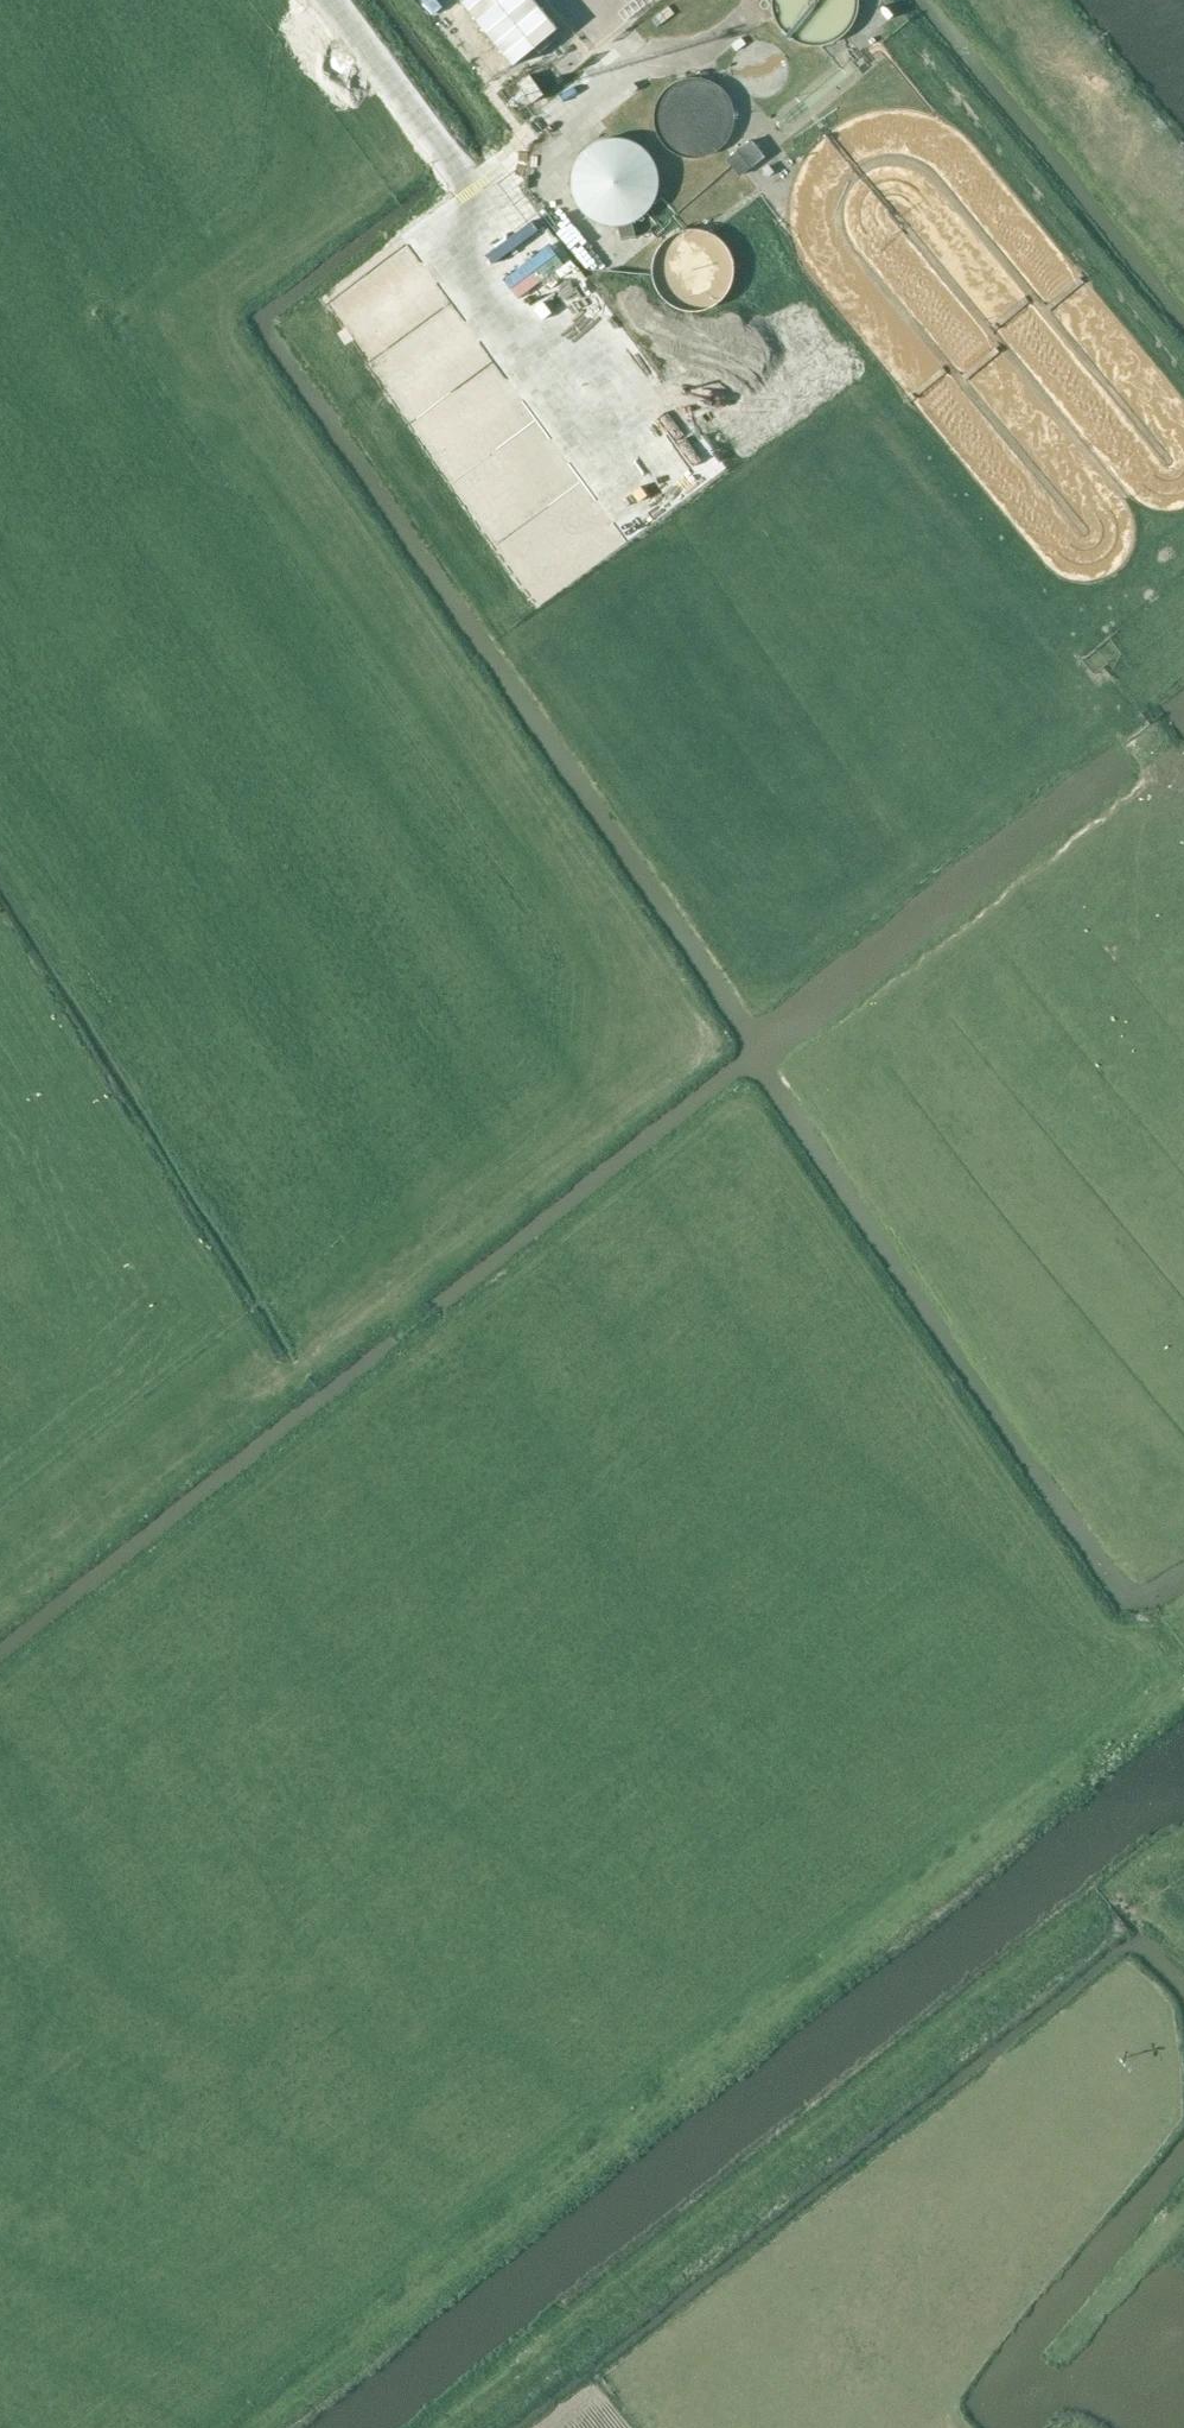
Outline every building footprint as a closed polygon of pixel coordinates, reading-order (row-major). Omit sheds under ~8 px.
[(772,1),(773,8),(777,18),(784,29),(795,38),(808,43),(822,43),(835,40),(846,32),(854,22),(859,10),(859,0),(772,0),(772,1)] [(545,94),(531,74),(518,84),(532,103),(545,94)] [(733,121),(733,113),(732,106),(730,99),(726,92),(721,87),(715,82),(709,78),(702,76),(694,75),(687,76),(680,78),(673,81),(667,86),(662,92),(658,98),(656,105),(655,112),(655,120),(656,127),(659,134),(664,140),(669,145),(675,149),(682,152),(690,154),(697,154),(704,152),(711,150),(718,146),(723,141),(728,135),(731,128),(733,121)] [(573,178),(573,182),(573,186),(574,189),(575,193),(576,197),(578,200),(580,203),(582,206),(584,209),(587,212),(590,214),(593,217),(596,218),(599,220),(603,221),(607,222),(610,223),(614,223),(618,223),(619,223),(621,223),(625,222),(628,222),(632,220),(636,218),(639,216),(642,214),(645,212),(648,209),(650,206),(652,203),(654,200),(655,196),(657,193),(658,189),(658,186),(659,182),(658,178),(658,175),(657,171),(657,168),(655,164),(654,161),(652,158),(650,155),(647,152),(645,149),(642,147),(639,145),(636,143),(633,141),(629,140),(626,139),(622,138),(619,138),(615,138),(611,138),(607,139),(604,139),(600,141),(597,142),(593,144),(590,146),(587,148),(585,151),(582,154),(580,157),(578,160),(576,164),(575,167),(574,171),(573,174),(573,178)] [(739,175),(766,157),(752,139),(727,159),(739,175)] [(621,223),(619,223),(622,239),(635,236),(632,220),(628,222),(625,222),(621,223)] [(733,279),(734,272),(734,265),(733,258),(731,252),(727,246),(722,240),(717,236),(711,232),(705,230),(698,229),(691,228),(684,229),(677,232),(671,235),(666,239),(661,244),(657,250),(654,257),(653,263),(652,270),(653,277),(655,284),(658,290),(662,296),(667,301),(673,305),(679,308),(686,310),(693,310),(700,310),(706,308),(713,306),(719,302),(724,297),(728,292),(731,285),(733,279)]
